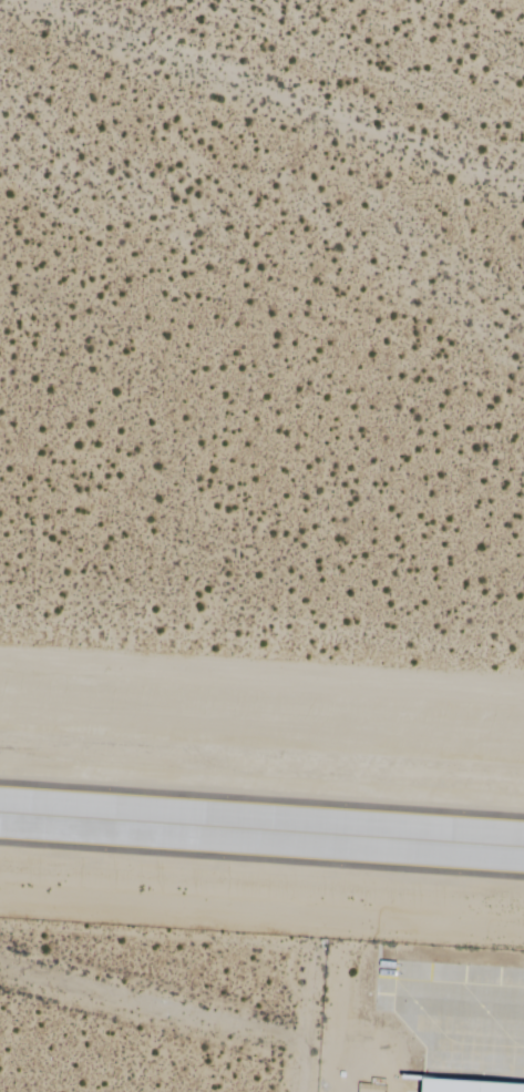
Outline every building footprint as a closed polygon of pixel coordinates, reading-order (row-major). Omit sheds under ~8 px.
[(408,1091),(523,1091),(523,1090),(409,1083),(408,1091)]
